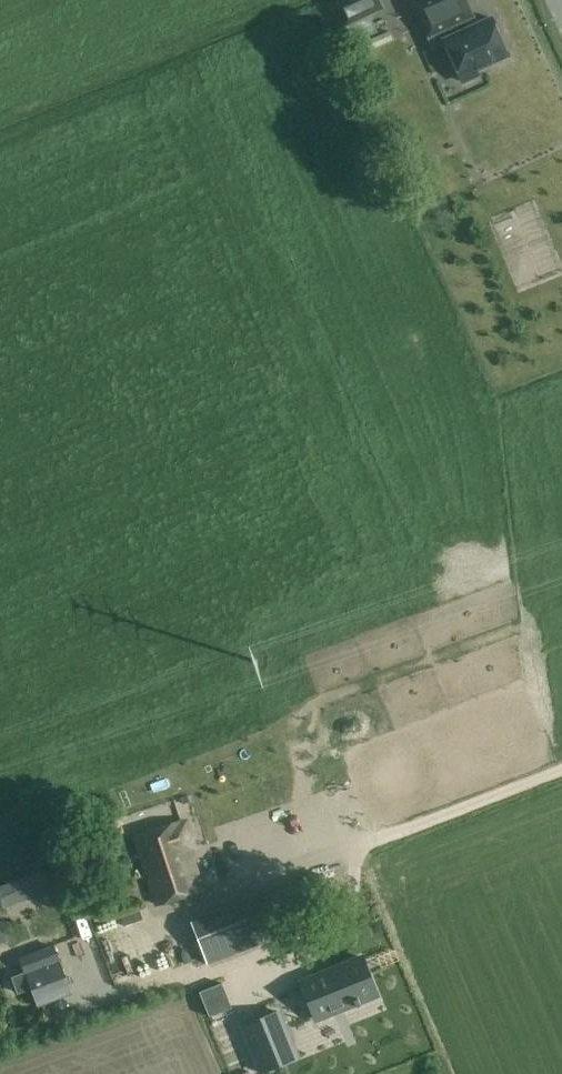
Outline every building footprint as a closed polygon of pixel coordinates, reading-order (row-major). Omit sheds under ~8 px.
[(366,14),(381,7),(378,0),(350,0),(338,5),(353,39),(374,30),(366,14)] [(464,0),(427,0),(416,5),(434,45),(444,41),(462,82),(480,74),(477,69),(509,55),(492,18),(474,26),(470,15),(471,15),(464,0)] [(359,54),(372,48),(368,39),(355,45),(359,54)] [(419,202),(423,210),(439,203),(435,194),(419,202)] [(120,816),(105,821),(111,837),(126,832),(120,816)] [(190,846),(194,845),(186,820),(182,822),(181,820),(135,835),(157,903),(203,888),(190,846)] [(43,871),(0,886),(7,907),(50,892),(43,871)] [(322,872),(259,896),(270,922),(332,898),(322,872)] [(241,902),(190,921),(206,963),(257,943),(275,936),(270,922),(259,896),(259,895),(241,902)] [(64,936),(75,971),(162,945),(151,910),(64,936)] [(72,993),(55,947),(23,959),(28,972),(14,977),(20,991),(33,986),(40,1004),(72,993)] [(376,993),(361,956),(299,980),(314,1017),(376,993)] [(242,1027),(260,1071),(297,1057),(279,1012),(242,1027)]
